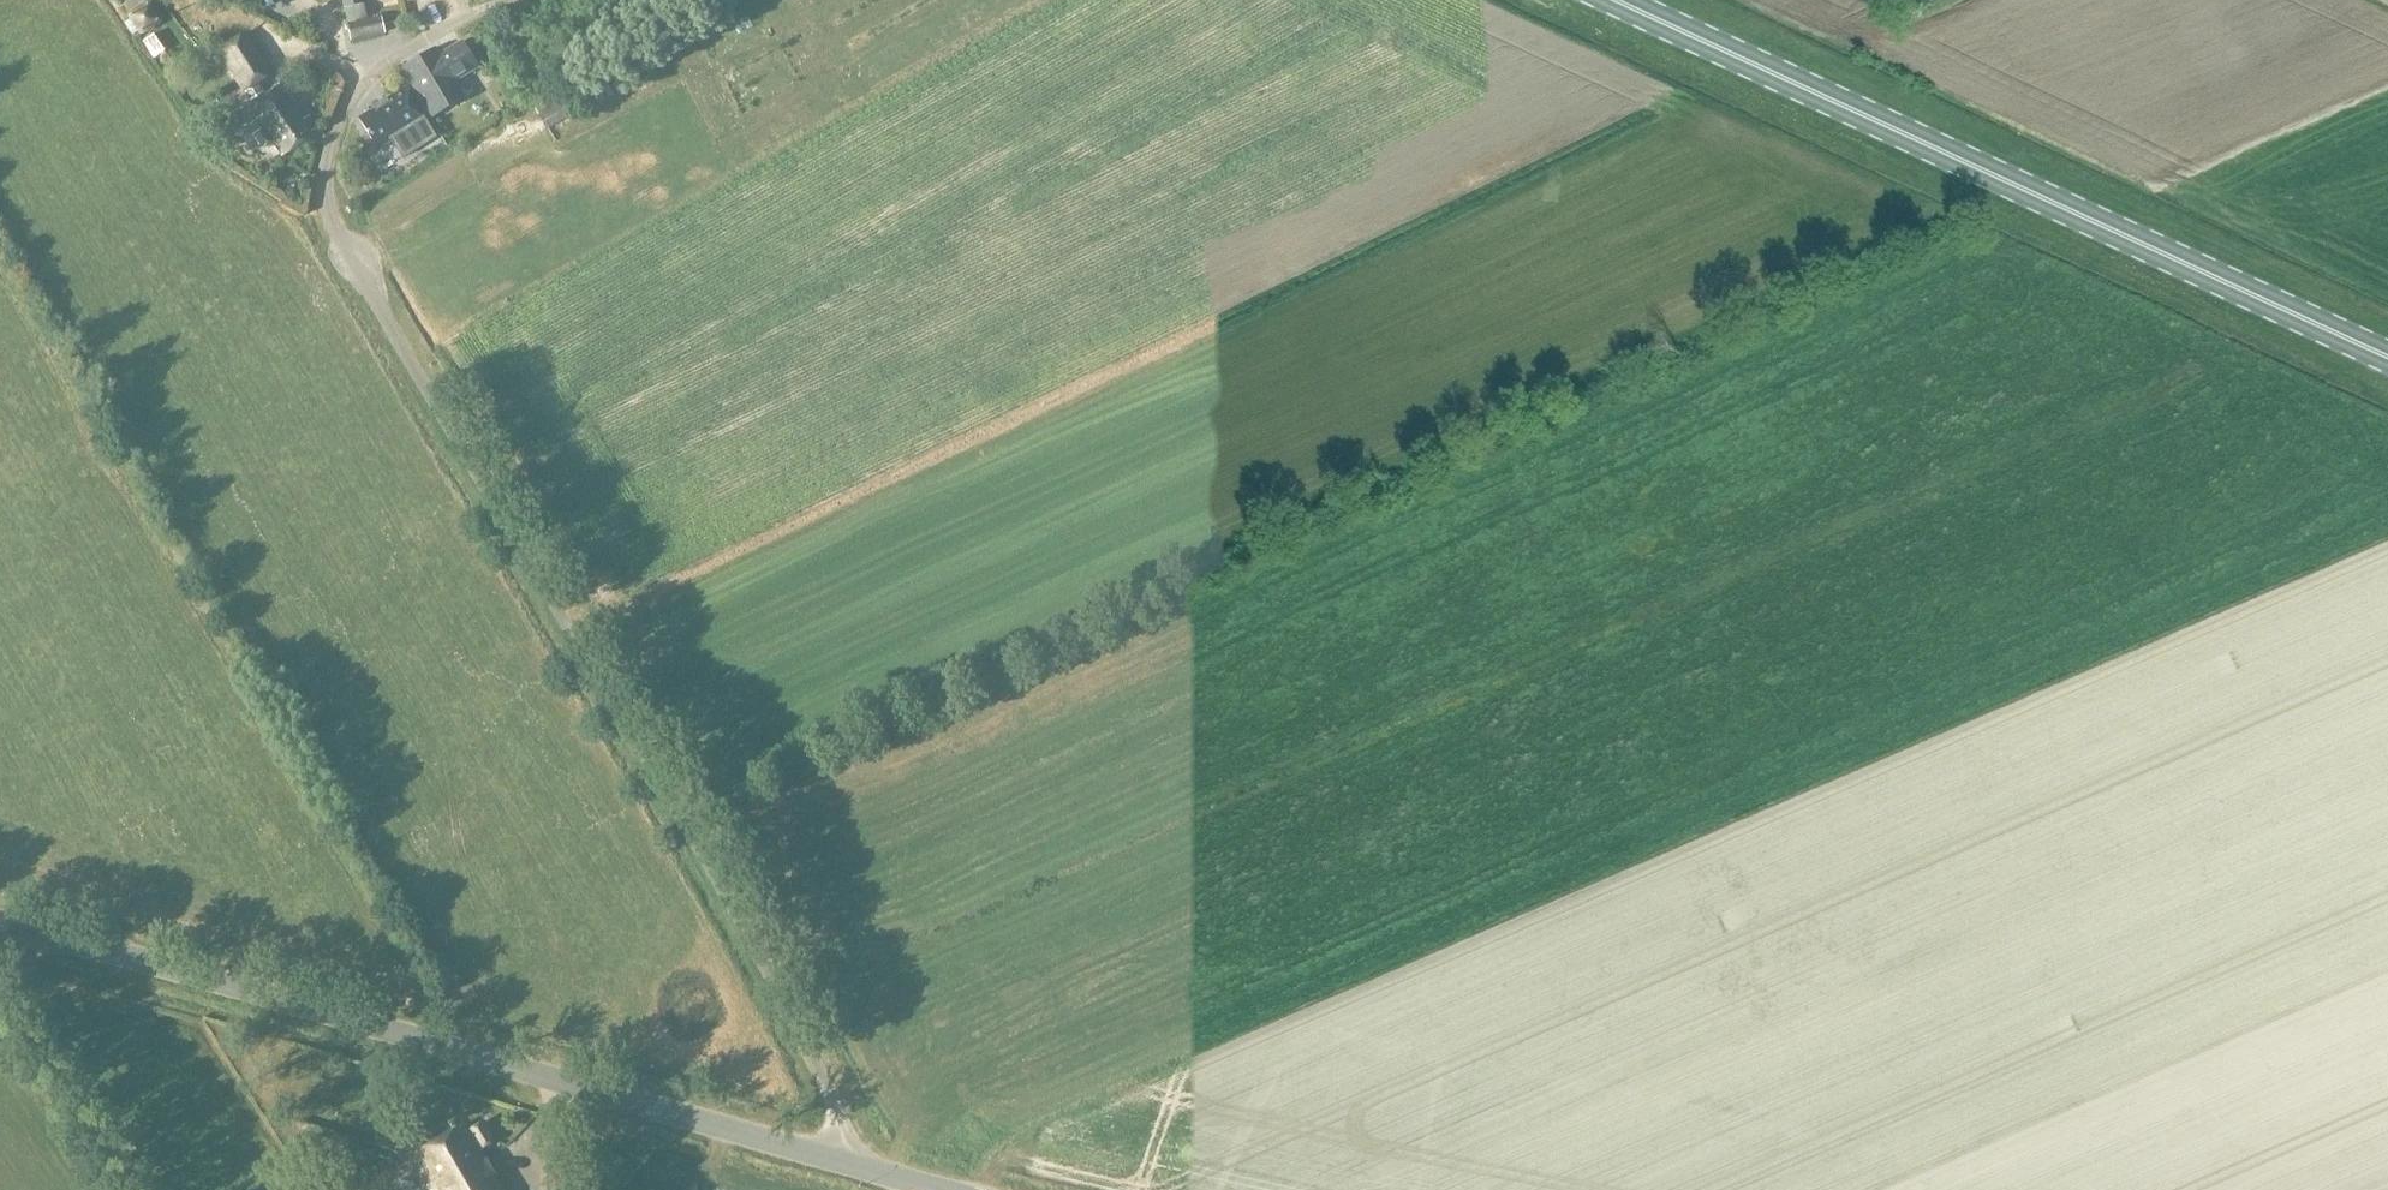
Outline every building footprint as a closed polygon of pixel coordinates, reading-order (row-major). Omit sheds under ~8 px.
[(351,42),(384,34),(381,18),(347,25),(351,42)] [(281,155),(314,135),(282,83),(265,94),(258,82),(272,73),(246,33),(220,49),(253,102),(249,104),(265,129),(253,136),(261,149),(273,141),(281,155)] [(463,42),(440,55),(436,48),(403,66),(431,117),(464,99),(455,82),(478,69),(463,42)] [(374,109),(358,119),(377,150),(391,141),(402,159),(435,138),(425,122),(427,121),(418,106),(407,87),(387,100),(386,99),(373,107),(374,109)] [(565,101),(537,116),(546,132),(574,117),(565,101)] [(410,1156),(429,1189),(501,1189),(479,1151),(494,1142),(484,1124),(469,1132),(465,1125),(410,1156)]
